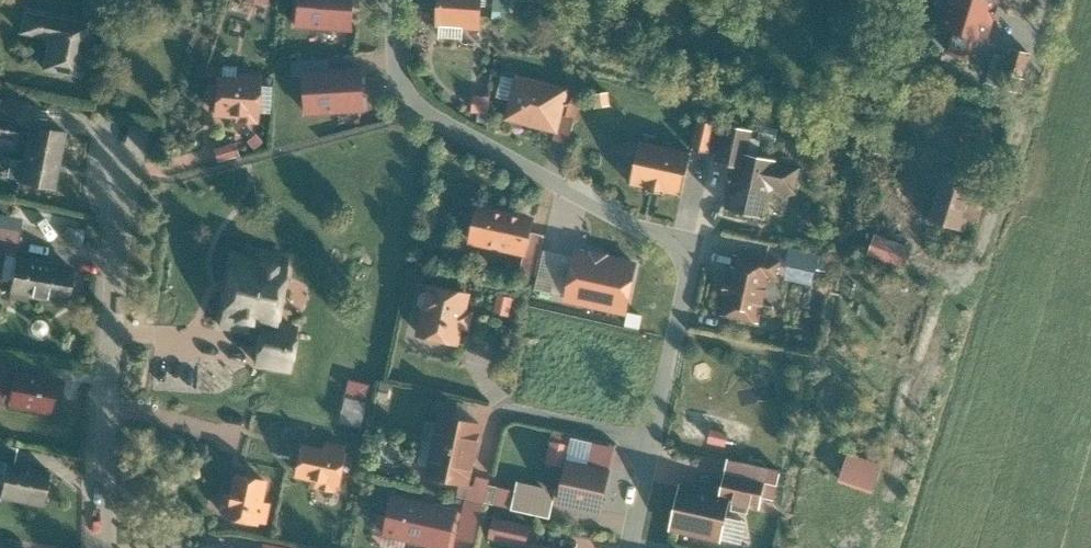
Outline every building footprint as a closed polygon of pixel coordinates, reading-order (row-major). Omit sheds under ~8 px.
[(438,23),(482,24),(483,0),(438,0),(438,23)] [(941,26),(949,28),(943,50),(968,57),(974,35),(985,38),(996,0),(948,0),(941,26)] [(89,18),(22,6),(18,29),(44,33),(38,66),(79,73),(89,18)] [(999,70),(1023,68),(1022,51),(1015,52),(1015,48),(998,49),(999,70)] [(215,69),(211,113),(262,117),(266,73),(215,69)] [(568,85),(516,71),(505,116),(557,129),(568,85)] [(490,93),(473,92),(472,108),(490,109),(490,93)] [(0,97),(0,110),(21,115),(23,101),(0,97)] [(0,117),(0,139),(15,141),(19,120),(0,117)] [(698,118),(692,144),(711,149),(717,122),(698,118)] [(27,122),(16,180),(52,187),(63,129),(27,122)] [(723,122),(716,161),(736,165),(739,145),(749,147),(753,128),(723,122)] [(689,149),(640,137),(629,183),(678,194),(689,149)] [(739,145),(736,165),(727,213),(763,220),(769,188),(793,192),(798,163),(775,159),(776,152),(749,147),(739,145)] [(945,154),(927,219),(958,228),(976,163),(945,154)] [(479,201),(471,240),(523,251),(528,228),(531,212),(479,201)] [(14,251),(17,226),(0,224),(0,283),(2,283),(5,250),(14,251)] [(545,231),(528,228),(523,251),(520,268),(536,271),(545,231)] [(821,250),(788,242),(784,261),(817,269),(821,250)] [(228,252),(217,325),(256,331),(258,318),(276,320),(286,259),(280,258),(281,252),(258,248),(257,256),(228,252)] [(729,264),(719,313),(759,321),(768,278),(776,280),(780,259),(738,251),(736,265),(729,264)] [(13,255),(7,297),(26,299),(27,292),(68,297),(73,263),(13,255)] [(429,280),(418,336),(456,343),(460,324),(467,325),(471,307),(463,306),(467,288),(429,280)] [(513,294),(497,291),(493,310),(509,313),(513,294)] [(296,323),(276,320),(258,318),(256,331),(251,361),(290,367),(296,323)] [(8,402),(13,368),(5,367),(6,353),(0,352),(0,401),(8,402)] [(221,357),(202,356),(200,389),(219,390),(221,357)] [(56,374),(13,368),(8,402),(51,408),(56,374)] [(394,385),(381,382),(377,402),(390,405),(394,385)] [(369,398),(346,394),(341,420),(364,424),(369,398)] [(440,410),(427,474),(460,480),(469,482),(482,418),(440,410)] [(566,463),(567,454),(571,440),(551,435),(546,459),(566,463)] [(593,437),(589,459),(610,464),(615,442),(593,437)] [(303,441),(297,470),(317,474),(315,484),(334,488),(335,479),(340,480),(346,449),(342,448),(343,443),(324,439),(323,444),(303,441)] [(726,452),(719,484),(728,486),(726,493),(760,500),(762,490),(774,492),(780,463),(726,452)] [(566,463),(558,498),(601,508),(610,464),(589,459),(567,454),(566,463)] [(0,494),(0,498),(44,505),(49,471),(4,465),(0,494)] [(228,511),(228,514),(266,521),(270,500),(263,499),(268,477),(235,470),(231,493),(223,492),(220,509),(228,511)] [(490,473),(477,471),(475,483),(469,482),(460,480),(458,494),(485,499),(490,473)] [(550,512),(556,484),(518,476),(512,504),(550,512)] [(680,476),(670,523),(718,533),(726,493),(728,486),(719,484),(680,476)] [(391,488),(381,529),(448,544),(457,504),(391,488)] [(725,539),(744,544),(751,517),(732,512),(725,539)] [(526,544),(530,524),(495,516),(490,536),(526,544)]
